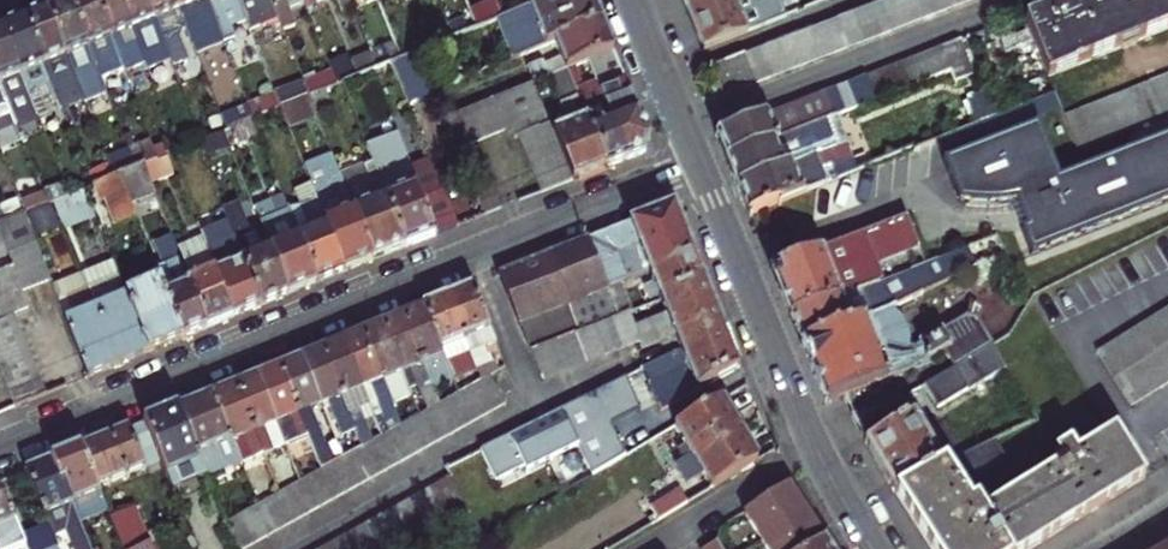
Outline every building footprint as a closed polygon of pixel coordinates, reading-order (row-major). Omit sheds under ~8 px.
[(76,71),(87,99),(96,95),(90,78),(84,76),(82,71),(97,65),(70,0),(68,0),(50,7),(76,71)] [(118,53),(96,0),(70,0),(97,65),(99,70),(105,68),(102,60),(118,53)] [(118,53),(127,78),(136,74),(130,60),(125,57),(122,49),(138,43),(121,0),(96,0),(118,53)] [(148,0),(121,0),(138,43),(140,48),(148,45),(145,38),(160,31),(148,0)] [(160,31),(186,20),(178,0),(148,0),(160,31)] [(186,20),(193,37),(212,29),(217,41),(226,37),(211,0),(178,0),(186,20)] [(242,5),(241,0),(211,0),(226,37),(235,33),(230,19),(223,19),(221,13),(242,5)] [(242,5),(251,27),(262,23),(256,8),(253,9),(250,2),(255,0),(241,0),(242,5)] [(284,24),(298,18),(291,0),(274,0),(284,24)] [(298,18),(312,13),(308,4),(307,0),(291,0),(298,18)] [(512,0),(502,0),(507,12),(516,9),(512,0)] [(596,0),(538,0),(530,3),(545,43),(557,38),(603,19),(596,0)] [(695,9),(717,0),(691,0),(695,9)] [(695,9),(710,46),(768,24),(759,0),(717,0),(695,9)] [(913,21),(905,0),(890,0),(889,1),(899,27),(913,21)] [(928,15),(922,0),(905,0),(913,21),(928,15)] [(944,9),(941,0),(922,0),(928,15),(944,9)] [(944,9),(959,3),(957,0),(941,0),(944,9)] [(1053,74),(1167,27),(1167,0),(1074,0),(1031,17),(1053,74)] [(874,6),(884,32),(899,27),(889,1),(874,6)] [(773,13),(776,21),(793,15),(790,6),(773,13)] [(860,12),(870,38),(884,32),(874,6),(860,12)] [(59,78),(76,71),(50,7),(27,16),(59,95),(68,117),(77,113),(64,81),(61,83),(59,78)] [(845,18),(855,43),(870,38),(860,12),(845,18)] [(47,99),(59,95),(27,16),(4,25),(31,92),(41,116),(52,111),(47,99)] [(1027,16),(1007,25),(1015,47),(1036,39),(1027,16)] [(830,24),(840,49),(855,43),(845,18),(830,24)] [(572,67),(594,57),(616,49),(603,19),(557,38),(569,68),(572,67)] [(814,30),(824,56),(840,49),(830,24),(814,30)] [(10,106),(18,103),(16,98),(31,92),(4,25),(0,27),(0,82),(10,106)] [(799,36),(808,62),(824,56),(814,30),(799,36)] [(794,67),(808,62),(799,36),(784,42),(794,67)] [(951,43),(960,68),(964,78),(981,70),(968,36),(951,43)] [(779,73),(794,67),(784,42),(769,48),(779,73)] [(945,74),(960,68),(951,43),(932,50),(943,74),(945,74)] [(410,98),(438,87),(421,47),(406,53),(393,58),(405,87),(410,98)] [(753,54),(763,80),(779,73),(769,48),(753,54)] [(594,57),(603,81),(616,75),(625,72),(622,64),(616,49),(594,57)] [(176,50),(169,53),(172,61),(179,58),(176,50)] [(943,74),(932,50),(917,56),(926,81),(943,74)] [(746,86),(763,80),(753,54),(737,60),(746,86)] [(926,81),(917,56),(902,62),(912,87),(926,81)] [(342,78),(354,107),(405,87),(393,58),(380,63),(360,71),(342,78)] [(746,86),(737,60),(719,68),(729,92),(746,86)] [(912,87),(902,62),(887,68),(896,93),(912,87)] [(334,66),(312,75),(308,65),(302,67),(306,78),(312,91),(326,85),(339,79),(334,66)] [(576,178),(612,164),(581,88),(572,67),(569,68),(555,73),(564,94),(569,92),(572,99),(567,101),(563,111),(568,123),(556,128),(576,178)] [(896,93),(887,68),(872,74),(881,99),(896,93)] [(945,74),(955,100),(970,95),(964,78),(960,68),(945,74)] [(1068,113),(1080,146),(1167,111),(1167,73),(1068,113)] [(872,74),(724,132),(734,157),(829,120),(881,99),(872,74)] [(611,100),(633,155),(646,150),(651,137),(630,84),(621,87),(616,75),(603,81),(611,100)] [(306,78),(277,90),(282,103),(309,92),(312,91),(306,78)] [(576,178),(556,128),(537,81),(449,116),(462,147),(509,128),(517,123),(545,191),(555,187),(576,178)] [(4,152),(12,149),(4,129),(17,124),(10,106),(0,82),(0,142),(4,152)] [(581,88),(612,164),(633,155),(611,100),(603,103),(597,89),(589,92),(586,85),(581,88)] [(251,100),(257,113),(281,103),(282,103),(277,90),(251,100)] [(309,92),(282,103),(281,103),(289,123),(317,112),(309,92)] [(836,139),(829,120),(734,157),(745,184),(846,144),(843,136),(836,139)] [(947,156),(963,198),(981,204),(996,205),(1008,202),(1018,196),(1029,221),(1025,222),(1035,249),(1167,195),(1167,133),(1064,176),(1043,120),(947,156)] [(846,144),(745,184),(756,211),(810,190),(830,182),(825,171),(887,146),(881,130),(846,144)] [(462,224),(434,156),(413,164),(411,160),(396,166),(382,136),(368,141),(372,150),(411,244),(462,224)] [(364,164),(360,155),(372,150),(368,141),(334,154),(350,192),(364,186),(357,167),(364,164)] [(130,148),(110,156),(117,173),(119,172),(137,165),(130,148)] [(376,258),(350,192),(334,154),(333,150),(305,162),(318,196),(348,269),(376,258)] [(364,186),(350,192),(376,258),(411,244),(372,150),(360,155),(364,164),(357,167),(364,186)] [(144,163),(151,180),(174,170),(167,153),(159,156),(144,163)] [(87,164),(95,182),(109,177),(117,173),(110,156),(87,164)] [(151,180),(144,163),(137,165),(119,172),(136,215),(161,205),(151,180)] [(117,222),(136,215),(119,172),(117,173),(109,177),(95,182),(101,200),(107,197),(117,222)] [(504,207),(493,182),(479,188),(489,213),(504,207)] [(60,228),(92,223),(88,195),(56,200),(60,228)] [(320,281),(348,269),(318,196),(302,203),(310,225),(299,230),(320,281)] [(667,207),(590,238),(608,286),(649,270),(695,252),(680,215),(667,207)] [(287,235),(299,230),(290,208),(278,212),(287,235)] [(21,288),(49,276),(24,211),(3,219),(0,220),(0,231),(21,288)] [(267,234),(291,292),(320,281),(299,230),(287,235),(278,212),(261,219),(267,234)] [(239,240),(264,303),(291,292),(267,234),(254,239),(244,213),(230,218),(239,240)] [(237,314),(264,303),(239,240),(220,247),(208,217),(199,221),(207,239),(215,260),(237,314)] [(23,291),(21,288),(0,231),(0,301),(23,291)] [(160,276),(183,335),(208,325),(178,249),(173,236),(156,243),(164,261),(155,264),(160,276)] [(594,325),(619,315),(608,286),(590,238),(554,252),(583,330),(594,325)] [(215,260),(207,239),(178,249),(208,325),(220,320),(237,314),(215,260)] [(972,246),(940,258),(946,273),(954,270),(956,274),(979,263),(972,246)] [(502,273),(532,350),(583,330),(554,252),(502,273)] [(706,281),(695,252),(649,270),(661,299),(706,281)] [(798,312),(810,341),(898,300),(925,288),(923,283),(946,273),(940,258),(939,256),(893,275),(885,278),(798,312)] [(129,295),(149,349),(183,335),(160,276),(126,289),(129,295)] [(726,332),(706,281),(661,299),(619,315),(594,325),(604,353),(640,340),(643,346),(675,335),(680,350),(726,332)] [(496,341),(476,286),(451,296),(479,367),(484,378),(494,372),(496,371),(486,346),(496,341)] [(15,313),(29,307),(23,291),(0,301),(0,319),(15,313)] [(61,306),(87,374),(119,361),(98,307),(93,293),(61,306)] [(98,307),(119,361),(149,349),(129,295),(98,307)] [(425,306),(448,361),(461,356),(468,372),(479,367),(451,296),(425,306)] [(898,300),(810,341),(834,400),(850,394),(905,370),(950,345),(961,362),(996,340),(986,325),(970,332),(964,321),(948,329),(946,325),(919,341),(917,332),(916,323),(912,314),(906,306),(898,300)] [(405,314),(433,384),(437,393),(445,390),(441,381),(444,380),(442,374),(451,370),(448,361),(425,306),(405,314)] [(1100,347),(1132,402),(1167,381),(1167,307),(1100,347)] [(15,313),(0,319),(0,373),(12,405),(45,391),(15,313)] [(384,323),(405,373),(413,370),(421,389),(433,384),(405,314),(384,323)] [(365,331),(394,402),(403,424),(413,418),(403,392),(412,389),(405,373),(384,323),(365,331)] [(594,325),(583,330),(532,350),(543,375),(604,353),(594,325)] [(344,339),(372,405),(381,401),(384,406),(394,402),(365,331),(344,339)] [(658,413),(714,383),(726,376),(740,368),(732,346),(726,332),(680,350),(686,367),(647,384),(658,413)] [(363,409),(372,405),(344,339),(324,347),(359,431),(365,445),(376,439),(363,409)] [(961,362),(943,374),(953,388),(972,378),(975,384),(1002,367),(1007,376),(1016,371),(996,340),(961,362)] [(304,356),(324,405),(332,401),(338,417),(342,416),(350,435),(359,431),(324,347),(304,356)] [(281,365),(310,434),(325,468),(345,456),(338,440),(327,445),(319,426),(321,425),(315,409),(324,405),(304,356),(281,365)] [(259,374),(279,423),(290,419),(296,434),(299,433),(302,438),(310,434),(281,365),(259,374)] [(508,398),(494,372),(484,378),(460,392),(441,402),(422,413),(413,418),(403,424),(384,434),(376,439),(365,445),(345,456),(325,468),(303,480),(282,492),(261,504),(228,522),(242,548),(246,548),(508,398)] [(266,428),(279,423),(259,374),(236,383),(266,453),(275,449),(266,428)] [(640,410),(626,377),(479,451),(494,482),(573,443),(593,476),(626,455),(611,424),(640,410)] [(256,457),(266,453),(236,383),(215,392),(235,441),(247,436),(256,457)] [(215,392),(179,407),(204,466),(225,458),(228,467),(243,461),(235,441),(215,392)] [(741,430),(722,398),(676,426),(695,457),(741,430)] [(204,466),(179,407),(146,420),(163,461),(175,490),(198,480),(203,493),(214,489),(204,466)] [(876,439),(905,491),(949,464),(919,414),(876,439)] [(147,467),(163,461),(146,420),(131,427),(147,467)] [(905,491),(943,548),(1031,548),(1150,471),(1120,425),(1082,449),(1074,437),(1058,447),(1066,458),(1050,469),(1044,462),(1029,470),(1034,478),(991,506),(985,498),(980,501),(967,480),(955,461),(949,464),(905,491)] [(131,427),(82,447),(98,488),(147,467),(131,427)] [(695,457),(713,488),(759,460),(741,430),(695,457)] [(338,440),(345,456),(365,445),(359,431),(350,435),(338,440)] [(955,461),(967,480),(1011,451),(1003,434),(985,443),(955,461)] [(98,488),(82,447),(66,453),(54,458),(73,504),(100,493),(98,488)] [(25,469),(44,516),(56,546),(69,541),(72,548),(92,548),(73,504),(54,458),(25,469)] [(249,476),(243,461),(228,467),(234,482),(249,476)] [(473,513),(452,477),(345,539),(327,548),(409,548),(473,513)] [(17,527),(0,483),(0,548),(25,548),(17,527)] [(792,485),(744,514),(765,548),(805,548),(825,537),(814,520),(808,511),(800,498),(792,485)] [(661,504),(667,515),(690,501),(684,491),(661,504)] [(136,508),(110,519),(122,548),(152,548),(136,508)] [(44,516),(17,527),(25,548),(57,548),(56,546),(44,516)] [(825,537),(805,548),(833,548),(825,537)] [(702,548),(722,548),(716,540),(702,548)]
